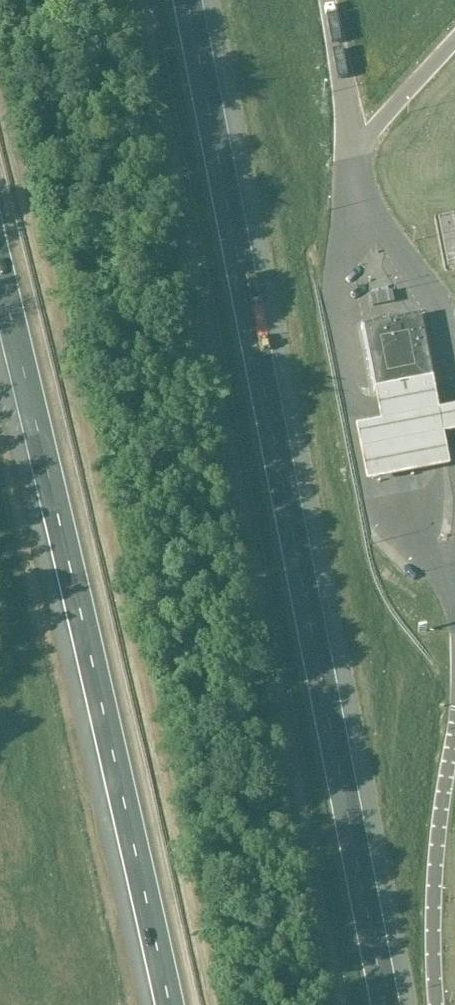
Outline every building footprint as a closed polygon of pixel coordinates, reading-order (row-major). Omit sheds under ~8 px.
[(413,313),(425,306),(404,270),(393,277),(413,313)] [(421,317),(361,328),(374,394),(433,383),(421,317)] [(440,416),(433,383),(374,394),(380,428),(356,433),(367,490),(451,473),(445,442),(454,440),(454,414),(440,416)]
